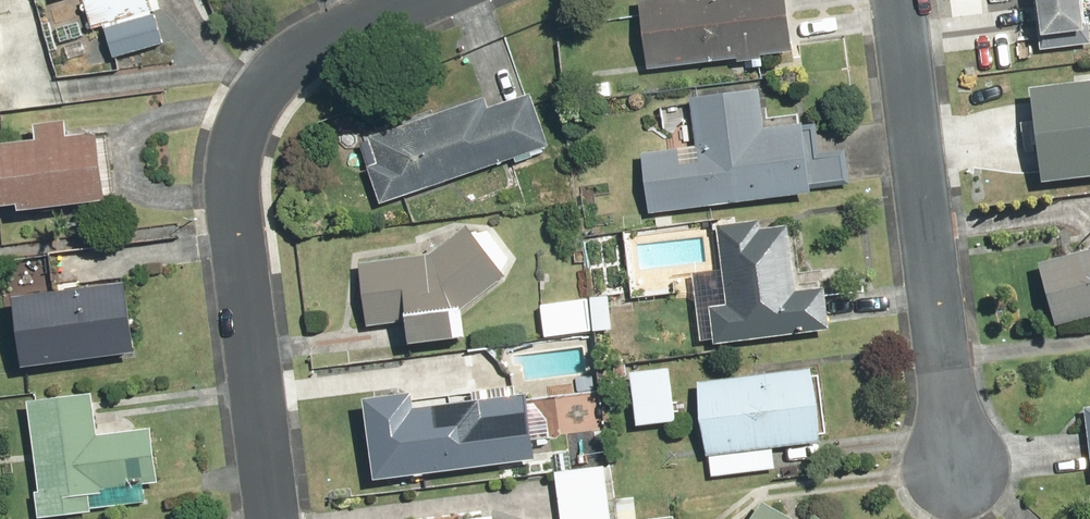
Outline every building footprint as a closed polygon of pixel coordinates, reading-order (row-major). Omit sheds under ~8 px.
[(101,28),(110,59),(163,43),(154,14),(149,16),(144,0),(86,0),(79,2),(88,32),(101,28)] [(648,71),(748,57),(749,71),(763,69),(761,57),(789,53),(782,0),(644,0),(638,1),(648,71)] [(1035,51),(1089,47),(1087,0),(1031,0),(1035,51)] [(1026,89),(1039,185),(1089,178),(1089,81),(1026,89)] [(695,146),(641,150),(648,214),(810,195),(809,186),(842,182),(838,150),(815,153),(812,124),(763,130),(759,89),(689,97),(695,146)] [(544,155),(542,148),(549,146),(530,97),(485,109),(478,96),(366,135),(373,161),(364,164),(378,204),(517,157),(519,164),(544,155)] [(10,206),(10,211),(100,201),(93,133),(63,137),(61,124),(30,127),(31,142),(0,145),(0,207),(10,206)] [(784,220),(715,224),(719,270),(692,272),(698,338),(710,337),(711,343),(829,333),(825,287),(790,290),(784,220)] [(425,254),(357,261),(365,325),(398,320),(401,341),(461,333),(458,308),(503,274),(461,224),(425,254)] [(1036,260),(1053,327),(1089,318),(1089,247),(1087,250),(1036,260)] [(125,279),(7,296),(18,369),(135,352),(125,279)] [(605,296),(539,303),(543,338),(609,331),(605,296)] [(673,364),(625,371),(633,430),(681,423),(673,364)] [(705,456),(709,455),(709,476),(775,470),(773,449),(822,444),(813,368),(697,380),(705,456)] [(407,391),(359,399),(371,481),(532,457),(523,395),(410,412),(407,391)] [(88,394),(25,402),(37,492),(32,493),(35,515),(88,508),(86,497),(112,493),(112,492),(112,491),(113,491),(113,490),(114,489),(115,488),(116,487),(117,486),(118,485),(119,485),(120,484),(121,483),(122,483),(123,483),(124,482),(125,482),(126,482),(127,482),(128,482),(129,482),(130,482),(131,482),(132,482),(133,482),(134,482),(135,482),(136,483),(137,483),(138,484),(139,484),(140,484),(154,483),(150,429),(93,435),(88,394)] [(1082,406),(1089,481),(1089,405),(1082,406)] [(556,474),(560,518),(610,518),(605,470),(556,474)] [(752,518),(793,518),(761,502),(752,518)]
